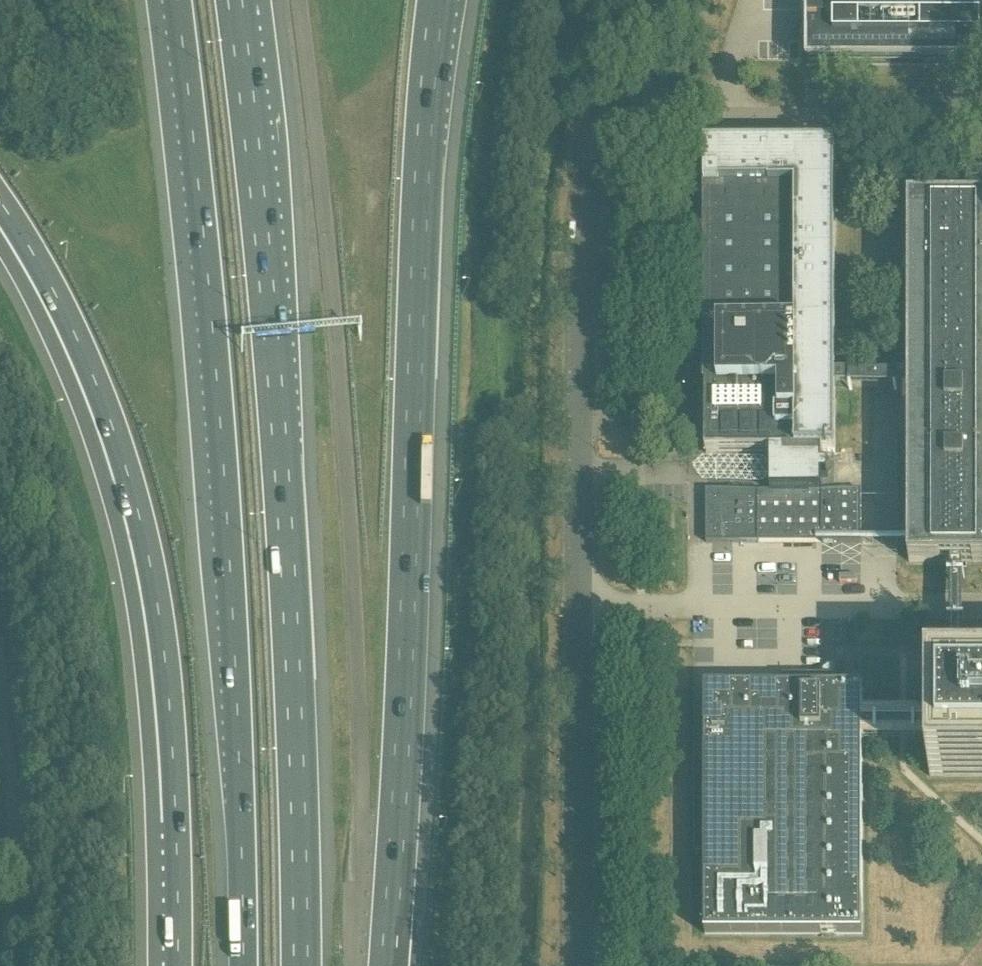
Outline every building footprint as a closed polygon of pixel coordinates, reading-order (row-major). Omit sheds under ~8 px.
[(963,55),(981,55),(981,0),(807,0),(807,23),(809,23),(808,63),(950,63),(950,62),(951,62),(951,55),(963,55)] [(770,478),(770,490),(822,490),(823,478),(828,478),(829,477),(829,468),(828,466),(823,466),(823,453),(836,453),(835,387),(835,373),(836,150),(706,150),(706,177),(705,177),(705,388),(706,388),(706,453),(770,453),(770,466),(768,466),(764,472),(768,478),(770,478)] [(961,562),(981,562),(981,202),(909,202),(908,373),(908,386),(909,562),(949,562),(961,562)] [(908,386),(908,373),(835,373),(835,387),(908,386)] [(822,490),(770,490),(706,490),(706,543),(758,542),(759,542),(759,534),(822,534),(822,542),(861,543),(861,490),(822,490)] [(949,678),(961,678),(961,562),(949,562),(949,678)] [(930,776),(981,776),(981,678),(961,678),(949,678),(930,678),(930,720),(930,730),(930,776)] [(705,934),(862,934),(862,735),(862,730),(862,719),(862,687),(846,687),(846,682),(835,682),(835,687),(822,687),(822,683),(803,683),(803,687),(705,687),(705,850),(705,934)] [(930,730),(930,720),(862,719),(862,730),(930,730)]
